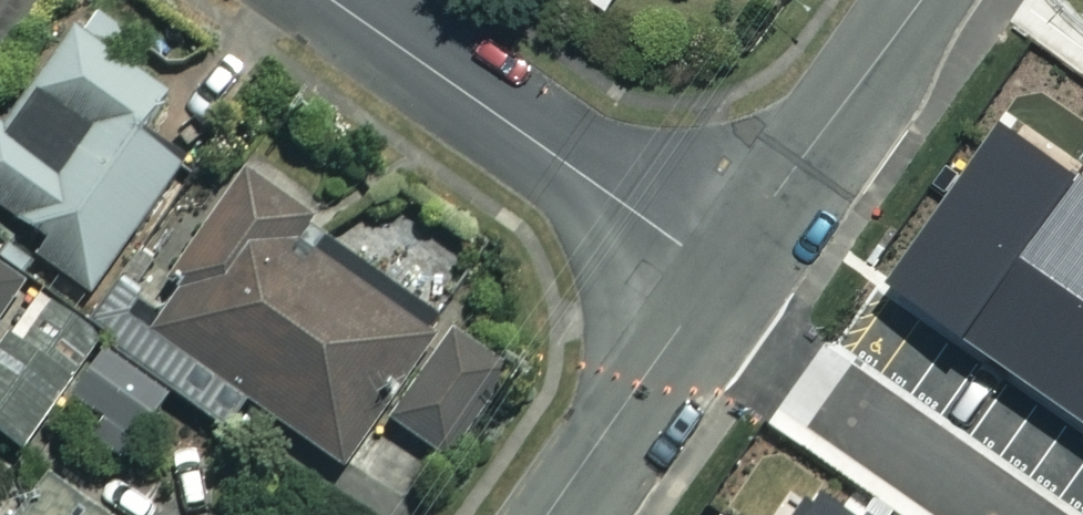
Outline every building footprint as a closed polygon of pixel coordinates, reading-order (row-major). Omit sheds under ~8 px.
[(97,0),(86,0),(0,118),(0,210),(42,241),(32,254),(83,292),(175,166),(131,134),(158,96),(118,66),(142,33),(97,0)] [(313,218),(244,171),(178,267),(189,275),(152,329),(246,392),(240,400),(340,467),(431,333),(296,242),(313,218)] [(1054,276),(1082,305),(1082,247),(1054,276)] [(0,272),(0,312),(19,285),(0,272)] [(508,370),(455,332),(389,424),(442,462),(508,370)] [(7,340),(0,350),(0,438),(11,447),(61,381),(7,340)] [(817,480),(853,514),(947,514),(1028,433),(944,351),(817,480)] [(37,472),(8,514),(101,514),(37,472)] [(1069,514),(1082,514),(1082,490),(1069,514)]
